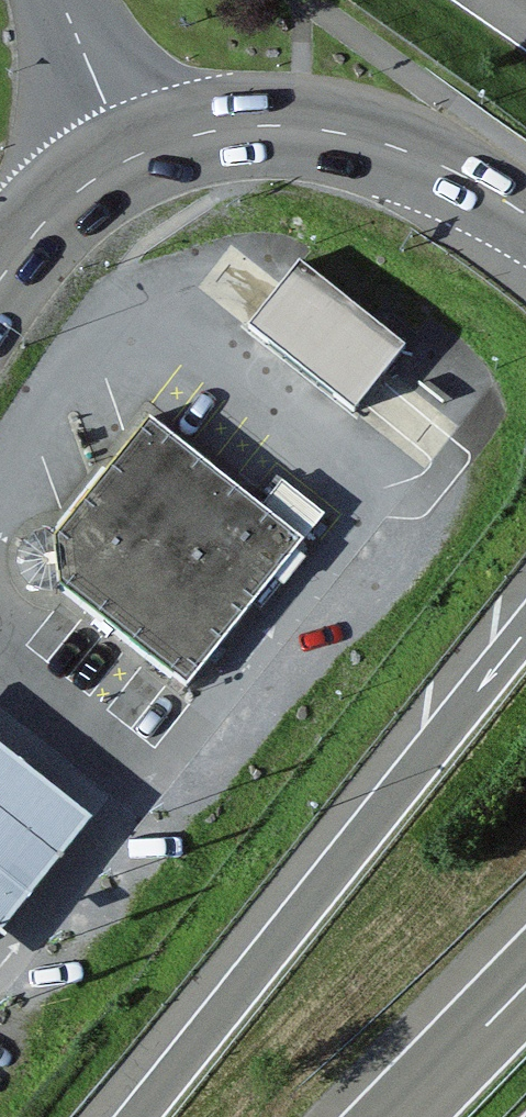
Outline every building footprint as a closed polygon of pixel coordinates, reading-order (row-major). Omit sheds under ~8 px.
[(404,345),(297,263),(271,297),(245,330),(351,412),(378,378),(404,345)] [(313,543),(164,427),(48,563),(133,635),(191,685),(313,543)] [(102,817),(94,810),(56,778),(14,744),(0,733),(0,944),(102,817)]
